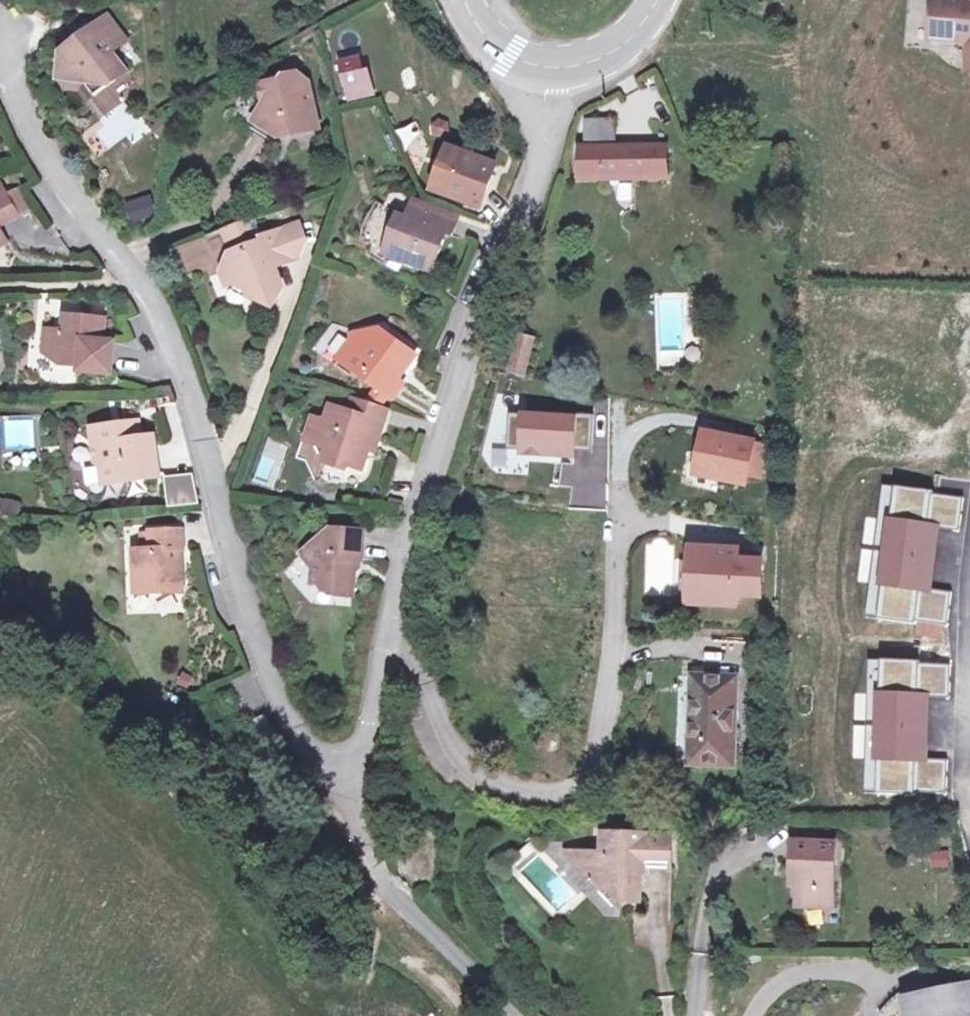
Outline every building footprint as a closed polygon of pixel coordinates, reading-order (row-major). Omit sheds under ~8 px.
[(954,0),(935,0),(932,39),(969,42),(968,70),(969,71),(969,1),(954,0)] [(130,34),(114,12),(63,44),(60,75),(91,76),(100,89),(128,70),(114,46),(130,34)] [(363,72),(359,73),(356,61),(336,67),(346,102),(366,96),(370,95),(363,72)] [(284,144),(323,137),(316,88),(309,89),(305,77),(289,78),(290,84),(267,88),(271,104),(256,124),(284,144)] [(586,118),(583,172),(668,176),(669,149),(615,146),(616,120),(586,118)] [(497,164),(464,152),(450,146),(434,188),(448,193),(481,206),(497,164)] [(7,183),(0,186),(0,225),(21,215),(11,193),(7,183)] [(25,187),(11,193),(21,215),(32,210),(25,187)] [(133,223),(157,213),(149,192),(125,201),(133,223)] [(409,198),(404,213),(417,218),(422,203),(455,214),(457,208),(411,192),(409,198)] [(390,229),(396,231),(389,252),(431,266),(444,228),(450,230),(455,214),(422,203),(417,218),(404,213),(396,211),(390,229)] [(396,231),(390,229),(383,250),(389,252),(396,231)] [(261,250),(253,230),(220,242),(229,266),(220,284),(225,298),(232,296),(243,301),(247,308),(271,319),(280,299),(276,288),(273,289),(270,280),(295,270),(284,242),(261,250)] [(296,237),(284,242),(295,270),(302,251),(296,237)] [(104,320),(66,315),(64,333),(47,331),(45,352),(64,365),(79,367),(79,372),(107,376),(112,344),(102,343),(104,320)] [(387,390),(389,392),(400,376),(391,369),(399,357),(403,360),(413,346),(377,320),(347,326),(350,343),(340,357),(373,380),(387,390)] [(513,368),(529,372),(539,334),(523,330),(513,368)] [(373,380),(363,395),(380,400),(387,390),(373,380)] [(374,435),(384,402),(380,400),(363,395),(352,392),(347,408),(328,401),(323,418),(309,414),(302,436),(326,444),(321,459),(342,465),(343,461),(358,465),(365,443),(362,442),(365,432),(374,435)] [(581,451),(581,446),(599,446),(601,416),(565,413),(564,417),(516,413),(514,448),(529,449),(529,454),(580,457),(581,451)] [(3,450),(35,449),(34,416),(2,417),(3,450)] [(141,424),(127,425),(130,442),(144,440),(141,424)] [(130,442),(127,425),(103,428),(105,447),(94,446),(95,463),(104,469),(106,486),(162,478),(157,439),(144,440),(130,442)] [(105,447),(103,428),(92,429),(94,446),(105,447)] [(773,449),(712,436),(704,475),(751,485),(753,477),(766,480),(773,449)] [(195,476),(169,479),(173,507),(199,503),(195,476)] [(885,481),(866,616),(949,627),(954,592),(932,589),(941,526),(960,529),(965,493),(885,481)] [(22,500),(0,497),(0,513),(19,516),(22,500)] [(308,565),(308,578),(326,579),(326,589),(348,590),(350,555),(354,555),(356,524),(330,521),(330,528),(317,528),(293,550),(308,565)] [(155,529),(155,534),(155,551),(148,552),(140,552),(141,594),(181,594),(181,564),(187,563),(187,530),(155,529)] [(155,551),(155,534),(147,534),(148,552),(155,551)] [(744,553),(713,551),(712,561),(700,560),(698,583),(692,583),(691,602),(712,603),(712,606),(741,607),(741,597),(766,599),(767,564),(743,563),(744,553)] [(326,579),(308,578),(308,581),(319,589),(326,589),(326,579)] [(947,697),(947,661),(866,660),(863,790),(948,792),(949,754),(929,753),(930,697),(947,697)] [(738,678),(695,677),(692,763),(735,764),(738,678)] [(674,833),(607,832),(607,853),(578,853),(578,862),(592,878),(602,878),(614,890),(625,890),(625,900),(645,900),(646,866),(674,867),(674,833)] [(836,900),(837,839),(799,839),(797,863),(801,863),(802,899),(836,900)] [(949,867),(949,850),(930,850),(930,867),(949,867)] [(590,895),(600,911),(613,904),(602,888),(590,895)] [(910,994),(914,1015),(969,1015),(969,980),(910,994)]
